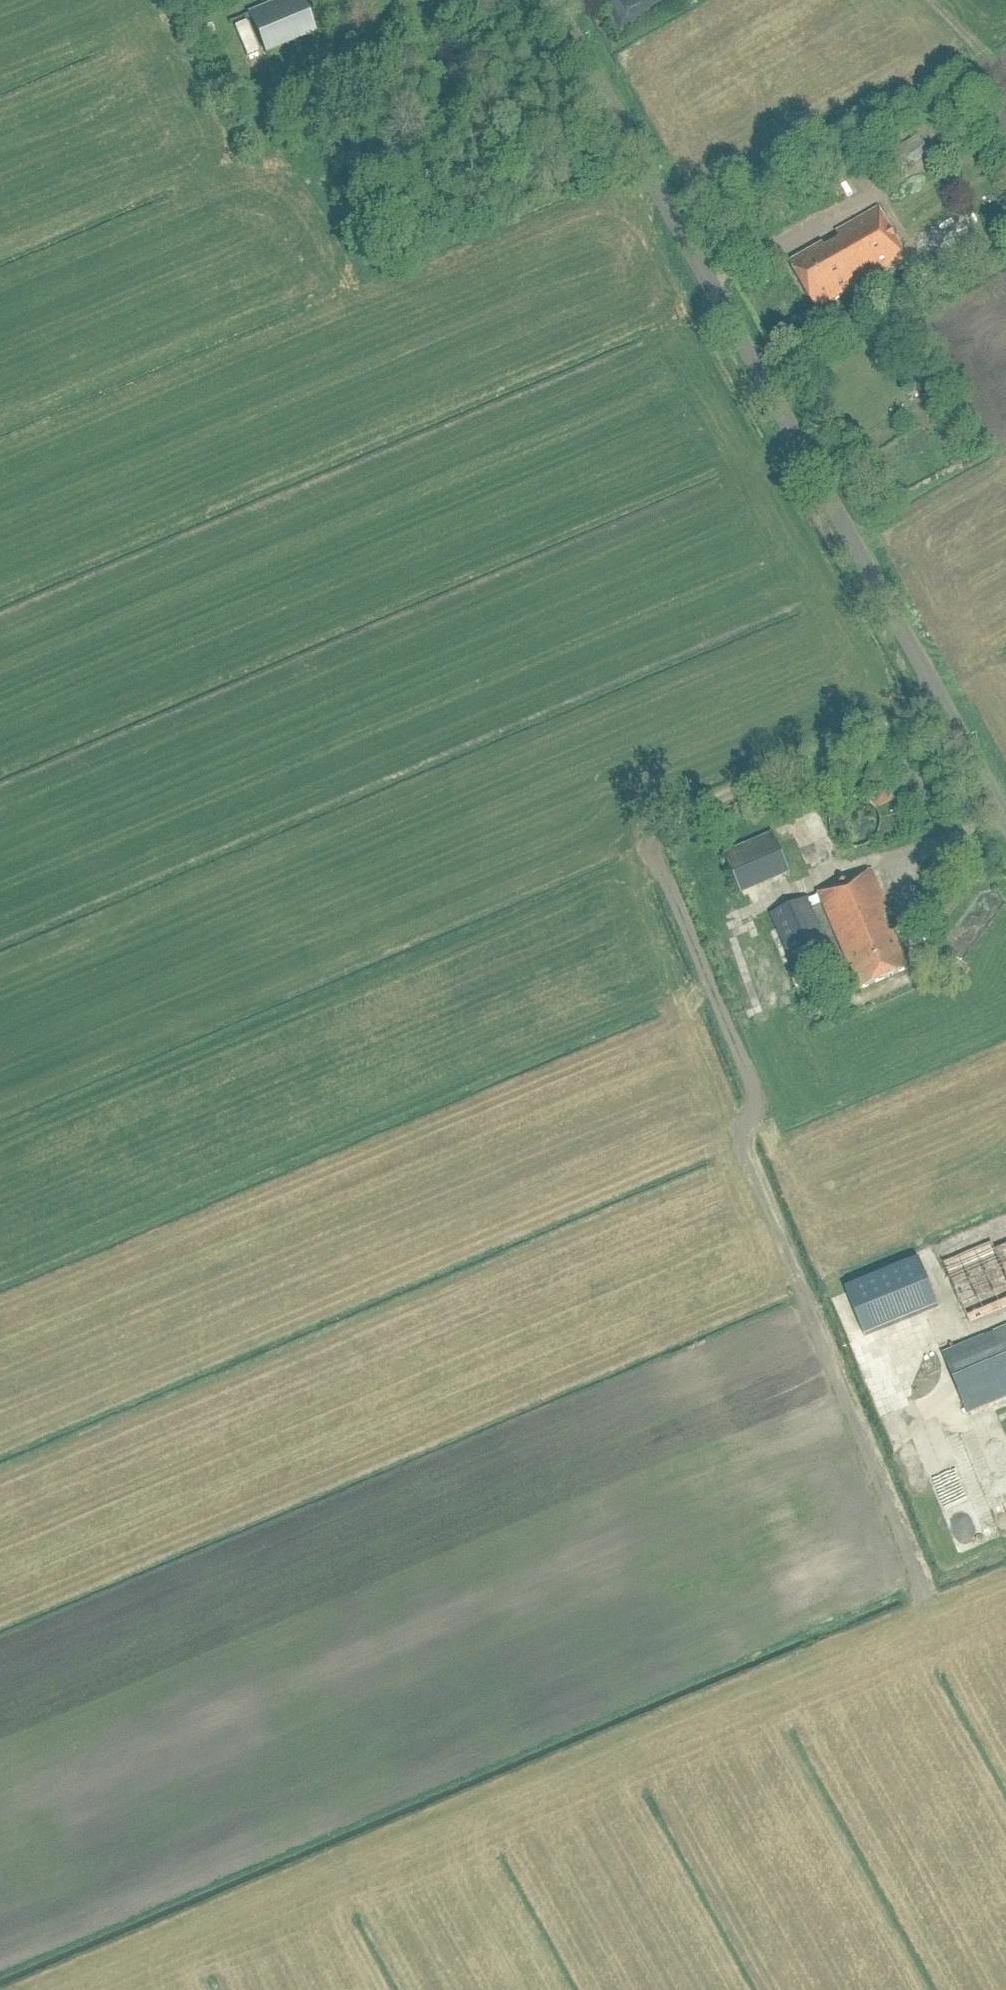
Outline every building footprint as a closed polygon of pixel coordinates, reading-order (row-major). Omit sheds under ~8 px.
[(246,15),(264,58),(315,36),(300,0),(282,0),(246,15)] [(883,182),(913,165),(929,155),(917,137),(901,146),(872,164),(883,182)] [(566,162),(568,168),(577,164),(575,159),(566,162)] [(816,312),(906,261),(877,209),(835,233),(840,242),(824,250),(822,245),(789,264),(816,312)] [(878,830),(879,822),(877,814),(872,806),(864,802),(856,799),(847,800),(840,804),(834,810),(830,818),(829,827),(832,835),(837,842),(844,847),(852,849),(861,848),(869,845),(875,838),(878,830)] [(772,835),(722,855),(741,898),(790,877),(772,835)] [(771,917),(795,975),(789,977),(797,993),(839,976),(832,959),(811,910),(822,906),(859,992),(909,971),(894,935),(889,937),(882,921),(890,918),(871,873),(818,896),(819,898),(808,902),(807,901),(771,917)] [(955,1278),(969,1310),(1005,1297),(1005,1259),(955,1278)] [(918,1261),(845,1291),(864,1337),(937,1307),(918,1261)] [(1005,1397),(1005,1327),(941,1353),(965,1413),(1005,1397)] [(821,1416),(823,1427),(841,1423),(839,1413),(821,1416)] [(931,1553),(989,1535),(971,1480),(958,1484),(951,1461),(917,1472),(922,1487),(911,1490),(931,1553)]
